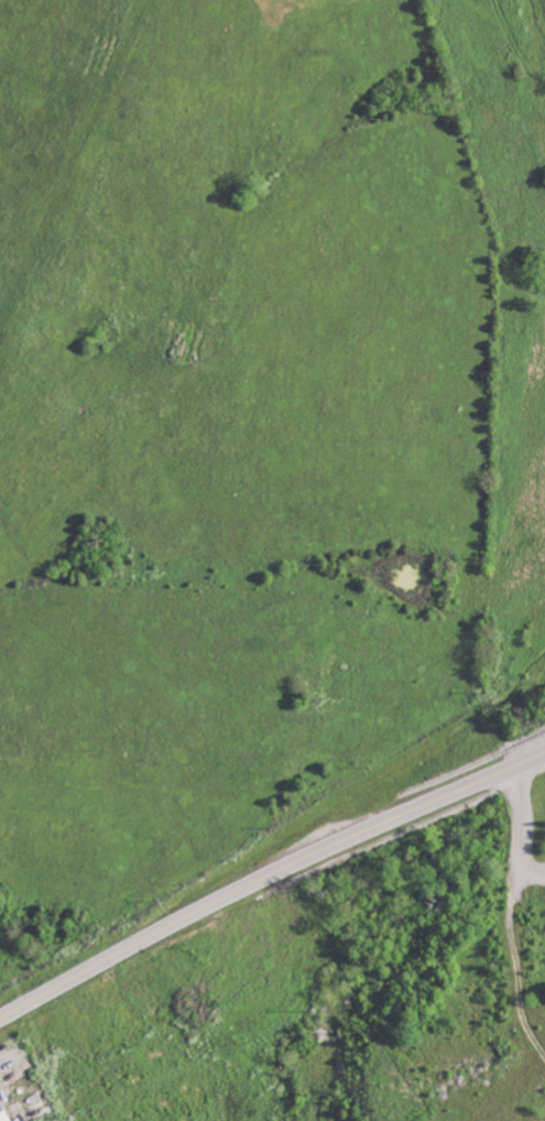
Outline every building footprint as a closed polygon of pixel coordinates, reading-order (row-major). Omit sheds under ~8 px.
[(1,1098),(0,1099),(0,1120),(12,1120),(1,1098)]
